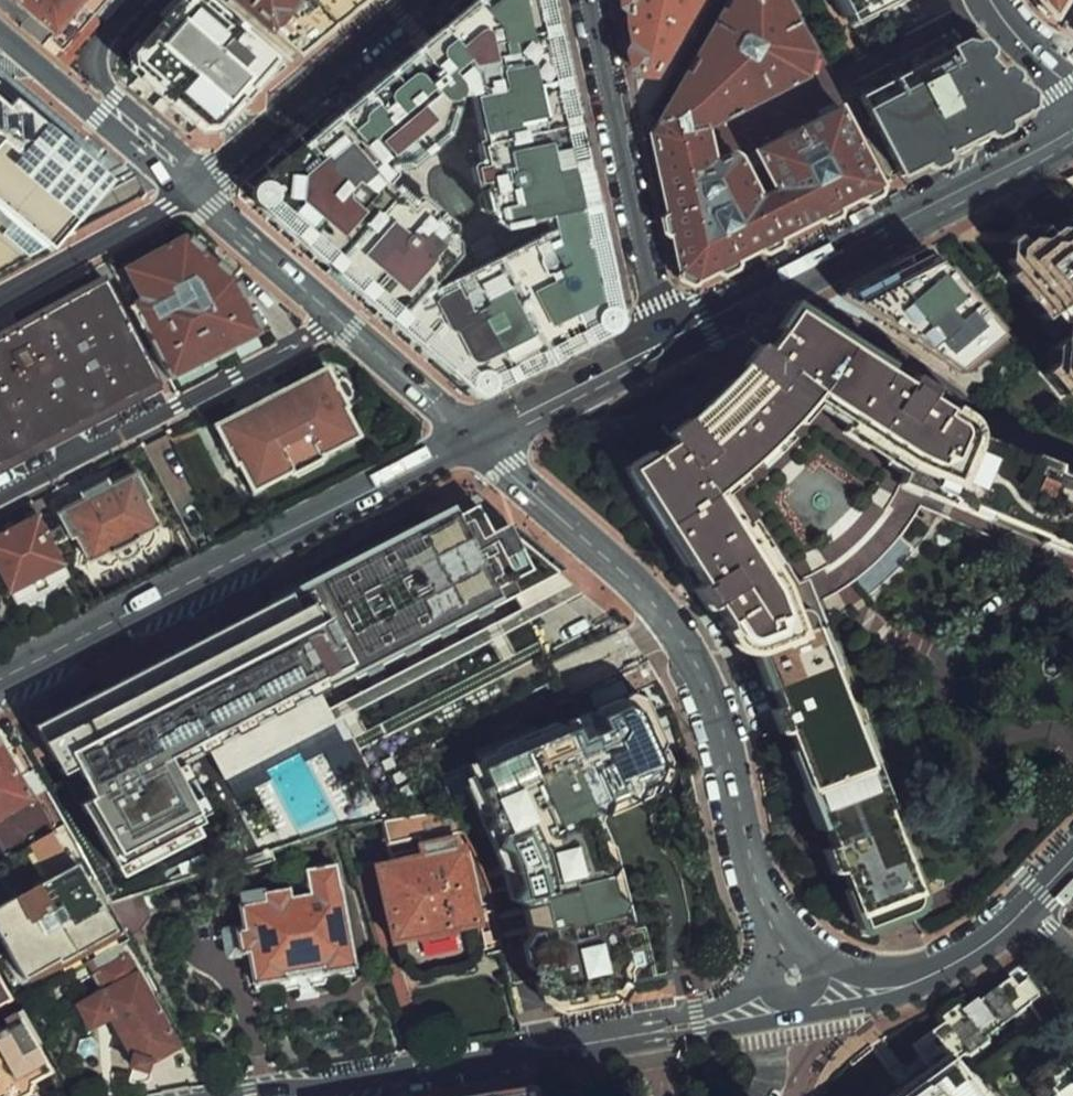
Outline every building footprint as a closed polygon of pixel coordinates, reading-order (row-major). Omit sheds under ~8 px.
[(52,46),(92,0),(0,0),(0,1),(52,46)] [(199,149),(218,151),(282,78),(196,0),(185,0),(183,3),(180,0),(173,0),(159,18),(162,28),(125,64),(128,86),(199,149)] [(270,48),(310,0),(214,0),(270,48)] [(464,402),(628,311),(549,0),(473,0),(236,200),(464,402)] [(270,48),(301,75),(383,0),(310,0),(270,48)] [(633,92),(661,95),(716,0),(622,0),(633,92)] [(651,134),(681,281),(695,286),(885,191),(847,105),(762,148),(781,201),(769,205),(743,163),(719,171),(717,142),(816,89),(827,60),(792,0),(738,0),(651,134)] [(832,22),(875,0),(822,0),(832,22)] [(1024,2),(1040,22),(1063,36),(1072,16),(1072,0),(1024,0),(1024,2)] [(1030,105),(959,36),(858,94),(904,174),(1030,105)] [(0,69),(0,187),(59,119),(0,69)] [(0,187),(0,194),(56,242),(118,170),(59,119),(0,187)] [(1007,279),(1055,341),(1041,369),(1056,396),(1072,399),(1072,194),(1051,196),(1030,232),(1007,279)] [(921,232),(825,287),(942,372),(997,319),(921,232)] [(197,237),(130,270),(182,386),(272,341),(241,275),(197,237)] [(0,335),(0,485),(170,400),(109,280),(0,335)] [(940,394),(810,296),(785,327),(687,431),(626,476),(699,583),(759,665),(856,932),(925,891),(833,646),(802,582),(732,484),(776,450),(820,403),(909,461),(900,482),(1072,553),(1072,462),(940,394)] [(330,364),(213,425),(252,499),(368,438),(330,364)] [(139,472),(61,515),(96,579),(165,542),(149,513),(159,508),(139,472)] [(440,508),(45,728),(127,874),(221,822),(185,759),(487,591),(440,508)] [(0,538),(0,571),(17,603),(72,575),(42,519),(0,538)] [(9,607),(0,591),(0,612),(9,607)] [(675,767),(639,682),(442,767),(469,827),(493,887),(508,928),(529,989),(547,1004),(626,989),(637,976),(569,811),(675,767)] [(12,869),(36,855),(62,840),(0,734),(0,848),(12,869)] [(386,820),(389,835),(422,829),(419,814),(386,820)] [(83,879),(62,840),(36,855),(56,895),(83,879)] [(455,851),(378,864),(393,948),(407,945),(411,968),(464,959),(461,939),(494,933),(485,880),(461,885),(455,851)] [(296,884),(241,891),(245,921),(237,922),(241,961),(255,959),(258,987),(364,975),(349,855),(306,861),(311,899),(298,900),(296,884)] [(88,876),(83,879),(56,895),(0,927),(0,950),(33,1007),(94,973),(131,951),(88,876)] [(73,1078),(33,1007),(0,950),(0,1095),(44,1095),(73,1078)] [(187,1042),(131,951),(94,973),(108,996),(83,1011),(91,1024),(106,1015),(128,1051),(124,1064),(134,1067),(129,1082),(142,1085),(151,1079),(147,1066),(187,1042)] [(1025,976),(958,1016),(983,1056),(1048,1010),(1025,976)] [(1023,1095),(1024,1095),(1072,1095),(1072,1055),(1023,1095)] [(960,1061),(916,1095),(987,1095),(960,1061)]
